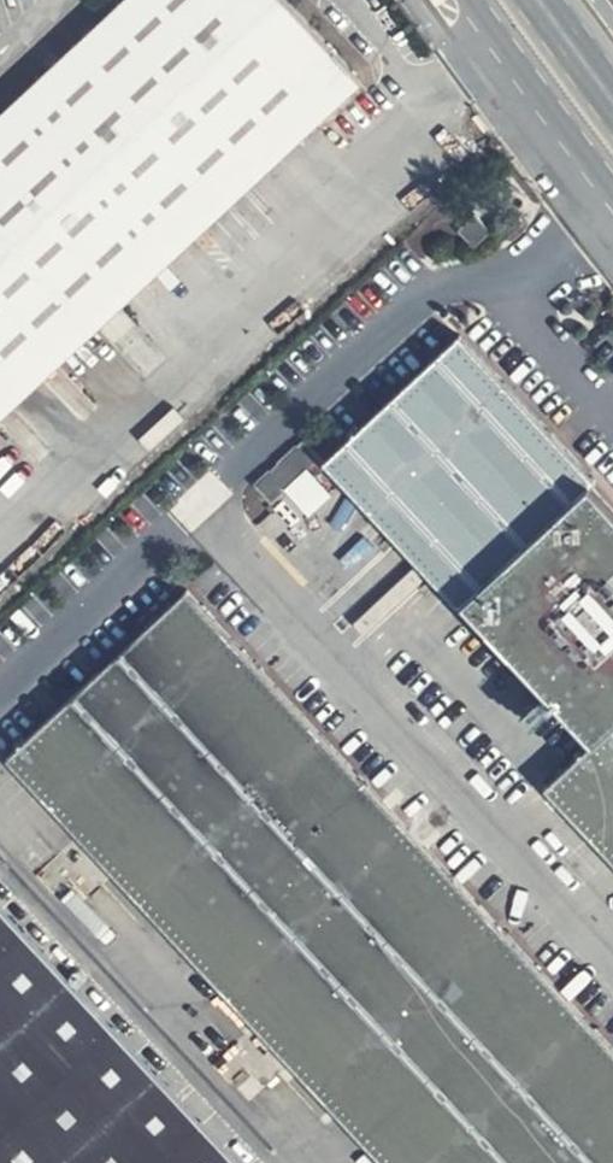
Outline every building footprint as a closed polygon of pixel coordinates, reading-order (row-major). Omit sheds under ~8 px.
[(362,82),(284,0),(119,0),(0,111),(0,421),(362,82)] [(492,229),(474,210),(454,229),(471,248),(492,229)] [(323,454),(591,737),(545,783),(612,856),(612,509),(588,482),(585,473),(456,334),(323,454)] [(315,460),(298,441),(256,478),(273,497),(315,460)] [(183,587),(173,597),(12,753),(389,1162),(612,1162),(612,1054),(183,587)] [(0,900),(0,1162),(243,1162),(0,900)]
